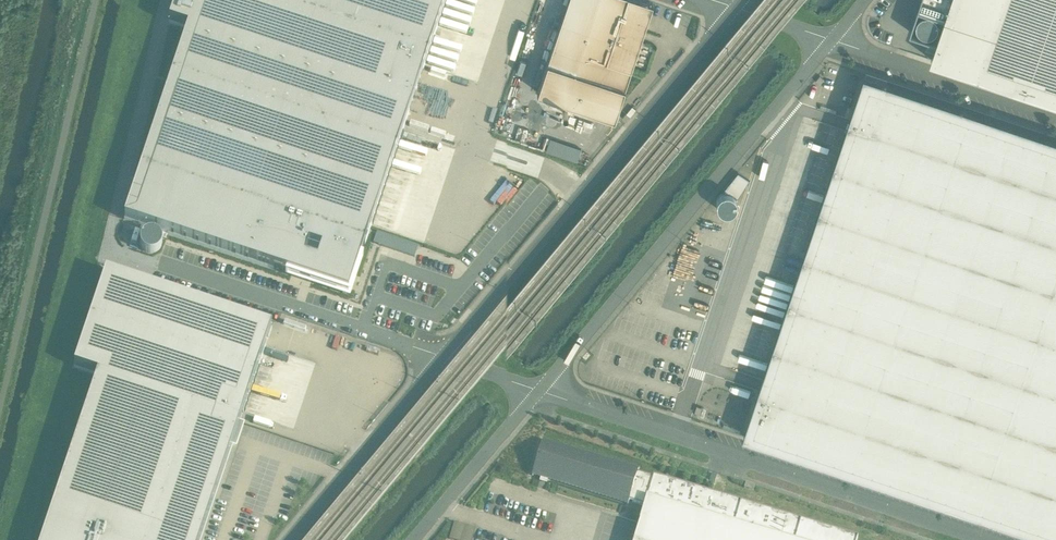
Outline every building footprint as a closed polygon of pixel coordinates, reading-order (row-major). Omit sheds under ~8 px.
[(125,220),(348,294),(446,0),(177,0),(171,18),(169,24),(188,30),(125,220)] [(645,0),(567,0),(537,91),(550,96),(548,103),(573,111),(575,104),(614,117),(652,2),(645,0)] [(919,8),(946,17),(932,59),(1046,97),(1055,68),(1055,0),(922,0),(919,8)] [(1046,97),(1055,101),(1055,68),(1046,97)] [(744,436),(1055,539),(1055,137),(865,74),(744,436)] [(824,79),(820,75),(815,80),(819,84),(824,79)] [(550,137),(545,151),(576,162),(581,148),(550,137)] [(43,539),(200,539),(271,329),(106,274),(75,368),(98,376),(43,539)] [(543,442),(542,441),(532,476),(533,476),(533,475),(627,503),(627,505),(628,505),(629,502),(644,506),(634,539),(857,539),(857,538),(653,476),(652,478),(637,473),(638,470),(637,470),(637,471),(543,443),(543,442)]
